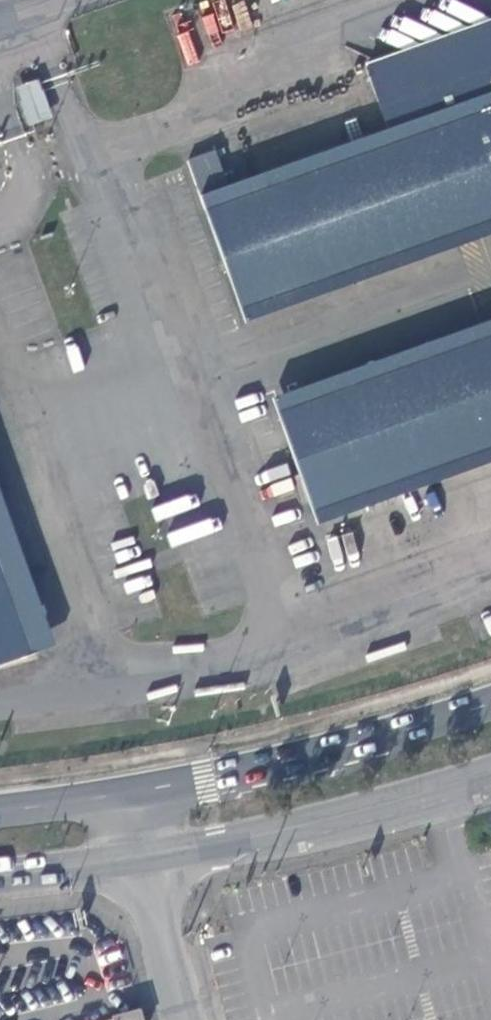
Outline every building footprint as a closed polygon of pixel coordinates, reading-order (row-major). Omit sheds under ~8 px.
[(189,4),(165,12),(176,44),(201,33),(189,4)] [(45,112),(41,96),(33,94),(32,89),(24,90),(21,94),(29,111),(35,113),(39,121),(45,119),(45,112)] [(201,198),(206,213),(247,325),(490,237),(490,94),(201,198)] [(273,398),(318,525),(490,463),(490,320),(273,398)] [(39,657),(61,649),(0,481),(0,549),(39,657)] [(39,657),(0,549),(0,671),(39,657)] [(141,1010),(115,1017),(116,1019),(144,1019),(141,1010)]
